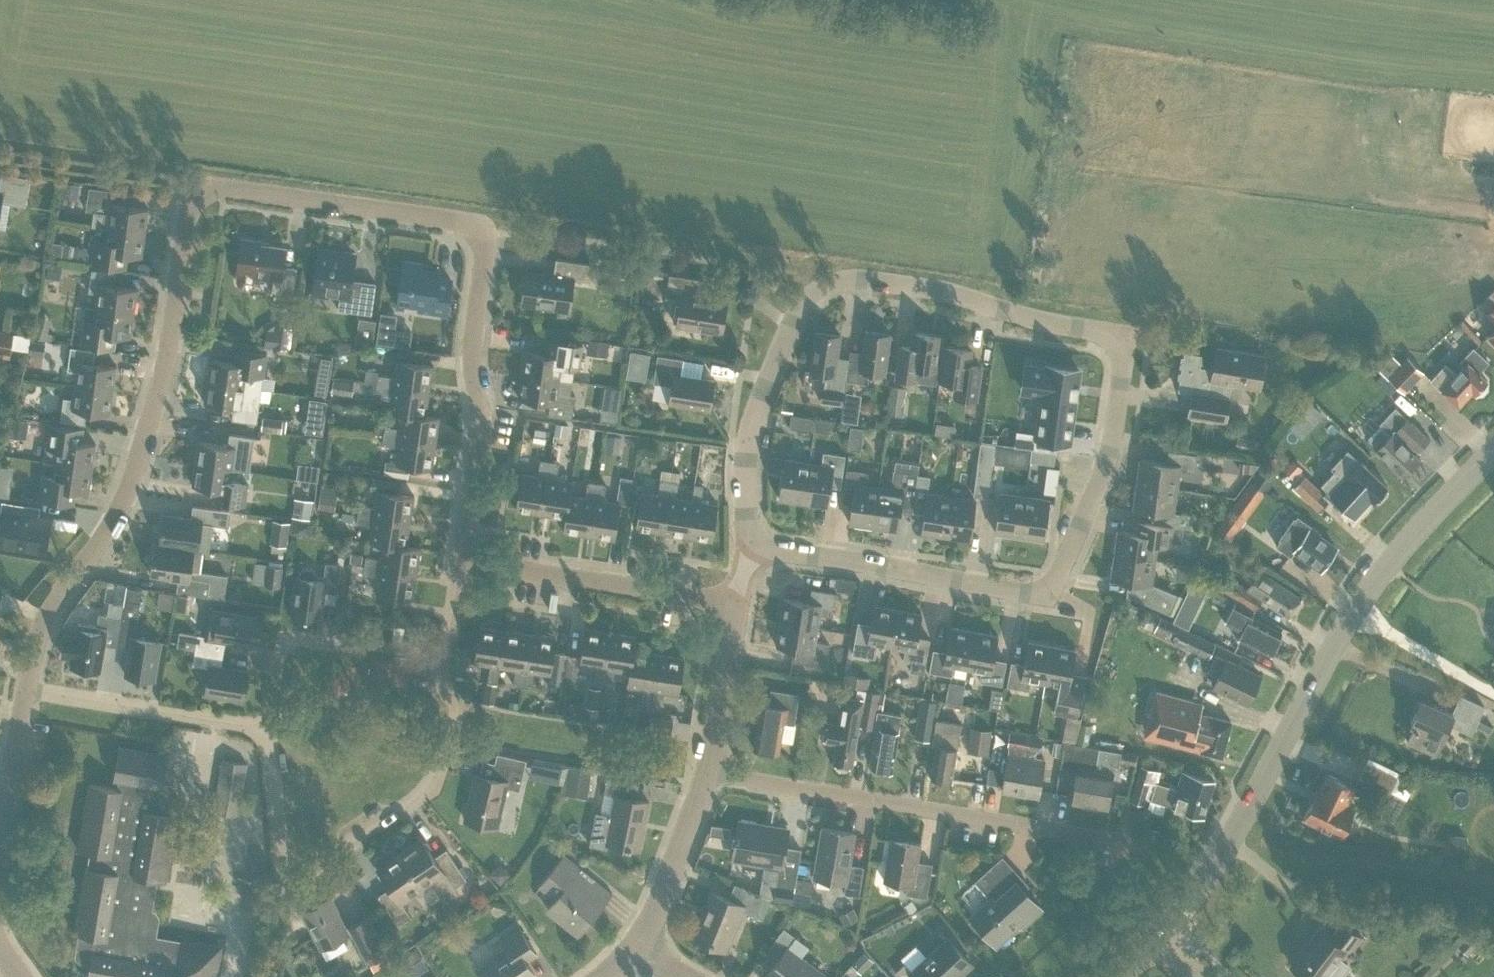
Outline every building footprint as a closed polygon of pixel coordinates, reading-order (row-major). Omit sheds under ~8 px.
[(30,177),(1,172),(0,179),(0,200),(25,204),(30,177)] [(107,226),(145,231),(149,208),(111,203),(113,190),(89,186),(86,209),(93,210),(91,225),(107,227),(107,226)] [(142,255),(145,231),(107,226),(107,227),(106,240),(96,239),(92,261),(116,265),(118,251),(142,255)] [(237,272),(236,280),(238,284),(241,287),(246,288),(251,286),(254,282),(255,275),(273,277),(271,292),(293,295),(297,267),(283,265),(285,247),(260,243),(261,240),(242,237),(237,272)] [(343,251),(319,248),(313,290),(339,294),(337,308),(371,313),(375,285),(351,282),(355,255),(343,253),(343,251)] [(593,280),(596,262),(564,258),(562,275),(529,270),(524,301),(575,309),(580,278),(593,280)] [(421,262),(404,260),(397,307),(445,314),(451,278),(436,276),(437,269),(421,266),(421,262)] [(59,280),(61,268),(47,266),(44,277),(59,280)] [(98,293),(96,306),(134,312),(137,288),(114,285),(115,272),(91,269),(88,291),(98,293)] [(723,331),(728,298),(705,294),(707,278),(671,272),(667,295),(683,297),(678,323),(723,331)] [(134,312),(96,306),(86,305),(81,342),(105,345),(107,332),(131,335),(134,312)] [(376,342),(392,344),(397,314),(381,312),(376,342)] [(294,326),(274,324),(274,329),(266,328),(264,345),(291,349),(294,326)] [(0,328),(0,355),(10,357),(13,330),(0,328)] [(849,355),(844,390),(846,380),(867,383),(869,371),(885,373),(890,333),(865,330),(861,356),(849,355)] [(844,390),(848,363),(837,361),(840,334),(815,331),(810,371),(826,373),(824,386),(821,386),(819,401),(842,404),(844,390)] [(900,345),(896,373),(939,379),(941,370),(942,358),(944,345),(939,344),(940,335),(914,331),(912,346),(900,345)] [(603,354),(606,341),(587,337),(584,349),(603,354)] [(582,344),(558,341),(556,354),(525,349),(521,373),(572,380),(574,366),(579,367),(582,344)] [(941,370),(939,379),(956,381),(955,391),(976,394),(980,366),(968,364),(970,348),(944,345),(942,358),(941,370)] [(75,384),(113,389),(117,366),(93,362),(95,349),(71,346),(67,369),(77,370),(75,384)] [(1258,386),(1263,354),(1217,346),(1213,368),(1199,365),(1202,353),(1184,350),(1177,389),(1192,392),(1189,415),(1224,420),(1231,382),(1258,386)] [(1482,392),(1487,387),(1487,382),(1486,381),(1487,380),(1479,372),(1489,361),(1473,346),(1460,360),(1465,364),(1455,374),(1444,364),(1429,380),(1441,390),(1458,405),(1472,390),(1475,393),(1476,391),(1478,393),(1482,392)] [(207,379),(261,387),(266,353),(241,349),(240,361),(211,357),(207,379)] [(282,363),(296,367),(299,354),(285,351),(282,363)] [(711,406),(716,377),(683,372),(685,356),(660,352),(655,379),(674,382),(671,399),(711,406)] [(1401,361),(1392,353),(1377,368),(1381,372),(1374,380),(1389,394),(1397,386),(1404,392),(1424,371),(1407,355),(1401,361)] [(433,365),(396,359),(394,375),(378,373),(377,382),(430,390),(433,365)] [(1069,440),(1079,369),(1046,365),(1046,367),(1026,364),(1022,390),(1042,393),(1036,435),(1069,440)] [(572,380),(521,373),(518,396),(550,401),(548,414),(572,417),(575,395),(570,394),(572,380)] [(256,421),(261,387),(207,379),(204,402),(233,406),(231,418),(256,421)] [(430,390),(377,382),(375,392),(391,394),(389,410),(403,412),(426,416),(426,415),(430,390)] [(110,413),(113,389),(75,384),(73,398),(64,396),(60,419),(84,423),(86,409),(110,413)] [(1309,399),(1304,407),(1315,417),(1321,410),(1309,399)] [(1375,450),(1401,476),(1419,457),(1415,452),(1429,438),(1395,406),(1379,423),(1381,425),(1369,439),(1377,447),(1375,450)] [(426,416),(403,412),(401,427),(385,425),(383,434),(436,442),(440,417),(426,415),(426,416)] [(815,416),(791,412),(789,426),(813,430),(815,416)] [(826,432),(830,418),(818,415),(814,428),(826,432)] [(554,433),(566,435),(568,424),(555,422),(554,433)] [(50,423),(45,460),(55,461),(92,467),(96,443),(81,441),(83,428),(50,423)] [(545,442),(547,428),(535,426),(533,440),(545,442)] [(198,440),(195,462),(232,467),(249,470),(254,436),(229,432),(227,444),(198,440)] [(436,442),(383,434),(382,443),(397,446),(395,462),(410,464),(432,467),(436,442)] [(620,436),(607,434),(606,446),(619,447),(620,436)] [(1056,449),(1031,446),(1029,459),(1054,463),(1056,449)] [(1330,493),(1354,515),(1370,497),(1373,499),(1379,499),(1387,491),(1387,484),(1361,460),(1360,461),(1347,449),(1331,467),(1334,470),(1321,484),(1331,492),(1330,493)] [(1140,459),(1137,483),(1176,488),(1179,469),(1194,471),(1197,454),(1168,450),(1166,462),(1140,459)] [(821,464),(809,462),(803,501),(827,504),(831,479),(841,480),(845,454),(823,451),(821,464)] [(803,501),(809,462),(784,458),(779,497),(803,501)] [(516,509),(540,513),(549,461),(540,459),(537,474),(521,472),(516,509)] [(1236,459),(1236,470),(1254,471),(1255,460),(1236,459)] [(395,462),(385,460),(383,472),(408,476),(410,464),(395,462)] [(43,474),(39,496),(74,501),(76,488),(89,490),(92,467),(55,461),(53,475),(43,474)] [(540,513),(565,517),(570,495),(572,480),(556,478),(558,462),(549,461),(540,513)] [(195,462),(192,484),(221,488),(219,500),(244,504),(247,482),(231,479),(232,467),(195,462)] [(989,483),(999,484),(1001,465),(991,464),(989,483)] [(873,525),(879,486),(866,484),(868,472),(846,469),(842,494),(852,496),(849,522),(873,525)] [(891,487),(879,486),(873,525),(897,528),(901,502),(913,503),(917,474),(917,472),(893,469),(891,487)] [(929,475),(917,474),(913,503),(925,505),(921,531),(945,535),(951,496),(927,492),(929,475)] [(1319,510),(1330,498),(1304,474),(1293,486),(1319,510)] [(358,513),(410,520),(414,495),(397,492),(399,480),(372,476),(371,488),(377,489),(374,505),(359,503),(358,513)] [(636,528),(661,532),(669,480),(660,478),(657,494),(641,491),(636,528)] [(1266,490),(1250,478),(1215,526),(1231,538),(1266,490)] [(975,479),(973,494),(987,496),(989,481),(975,479)] [(10,495),(11,482),(0,480),(0,494),(10,495)] [(661,532),(686,536),(691,500),(676,497),(678,481),(669,480),(661,532)] [(563,531),(588,535),(597,482),(587,481),(585,497),(570,495),(565,517),(563,531)] [(606,484),(597,482),(588,535),(614,539),(619,502),(603,499),(606,484)] [(1159,510),(1158,522),(1171,525),(1191,527),(1193,514),(1173,512),(1176,488),(1137,483),(1133,507),(1159,510)] [(337,487),(320,484),(317,506),(334,508),(337,487)] [(694,484),(691,500),(686,536),(711,540),(717,503),(701,500),(703,485),(694,484)] [(1000,492),(995,531),(1019,534),(1024,495),(1003,492),(1000,492)] [(1024,495),(1019,534),(1043,538),(1049,499),(1024,495)] [(975,499),(951,496),(945,535),(970,538),(975,499)] [(0,532),(0,543),(50,551),(55,522),(33,518),(35,507),(5,502),(0,532)] [(159,544),(198,549),(202,549),(209,550),(213,523),(229,525),(231,510),(193,505),(191,517),(163,513),(159,543),(160,543),(159,544)] [(410,520),(358,513),(356,522),(372,524),(369,540),(384,542),(407,546),(407,545),(410,520)] [(1294,549),(1321,568),(1336,546),(1322,537),(1324,534),(1297,515),(1295,517),(1294,516),(1279,538),(1280,539),(1276,544),(1290,554),(1294,549)] [(268,551),(284,552),(285,518),(270,518),(268,551)] [(1118,529),(1114,553),(1154,559),(1157,538),(1169,540),(1171,525),(1158,522),(1157,522),(1145,520),(1144,532),(1118,529)] [(407,546),(384,542),(382,557),(365,555),(364,564),(417,572),(420,547),(407,545),(407,546)] [(1282,572),(1289,559),(1257,542),(1250,554),(1282,572)] [(202,549),(198,549),(159,544),(158,544),(153,573),(179,577),(178,588),(208,592),(208,595),(224,598),(228,574),(199,569),(202,549)] [(1151,583),(1154,559),(1114,553),(1111,577),(1137,581),(1135,597),(1170,613),(1178,594),(1151,583)] [(253,557),(249,579),(262,581),(265,559),(253,557)] [(276,582),(278,560),(266,559),(264,580),(276,582)] [(337,592),(341,564),(325,561),(323,578),(296,575),(291,613),(321,617),(324,590),(337,592)] [(364,564),(351,562),(350,575),(362,577),(363,574),(378,576),(376,592),(413,597),(417,572),(364,564)] [(1289,616),(1301,597),(1258,569),(1246,588),(1227,576),(1220,588),(1255,609),(1261,598),(1289,616)] [(135,574),(134,584),(152,585),(153,576),(135,574)] [(1194,576),(1180,604),(1195,612),(1209,584),(1194,576)] [(121,617),(117,645),(129,647),(125,673),(154,678),(161,640),(134,636),(136,626),(137,617),(139,606),(142,589),(126,586),(123,602),(121,617)] [(783,597),(779,620),(817,627),(819,613),(831,615),(835,592),(811,588),(809,601),(783,597)] [(1235,599),(1224,620),(1242,629),(1238,638),(1270,654),(1281,631),(1251,616),(1255,609),(1235,599)] [(66,633),(62,655),(72,656),(70,664),(100,669),(104,643),(117,645),(121,617),(123,602),(109,600),(107,614),(102,613),(98,612),(96,624),(77,621),(77,627),(75,635),(66,633)] [(891,645),(898,609),(873,605),(869,627),(857,625),(852,653),(874,657),(877,643),(891,645)] [(195,648),(197,649),(225,653),(227,641),(255,646),(259,616),(209,608),(205,635),(179,630),(176,645),(195,648)] [(1152,630),(1172,639),(1178,625),(1179,623),(1146,608),(1141,618),(1155,624),(1152,630)] [(921,612),(898,609),(891,645),(905,648),(903,658),(911,659),(909,670),(924,672),(930,638),(917,636),(921,612)] [(815,641),(817,627),(779,620),(775,644),(799,648),(797,661),(825,665),(828,643),(815,641)] [(402,639),(404,625),(394,624),(392,638),(402,639)] [(488,680),(497,681),(500,665),(505,628),(480,625),(474,662),(490,664),(488,680)] [(967,668),(974,630),(950,625),(946,651),(933,649),(929,671),(952,675),(953,666),(967,668)] [(1214,642),(1178,625),(1172,639),(1208,656),(1214,642)] [(596,666),(593,682),(602,683),(611,631),(585,627),(581,654),(567,652),(564,673),(578,676),(580,664),(596,666)] [(513,683),(522,685),(530,632),(505,628),(500,665),(515,667),(513,683)] [(997,634),(974,630),(967,668),(981,671),(979,680),(1001,684),(1006,660),(993,658),(997,634)] [(614,668),(629,671),(634,648),(636,635),(611,631),(602,683),(612,685),(614,668)] [(530,632),(522,685),(531,686),(534,671),(550,673),(549,682),(562,684),(564,673),(567,652),(553,650),(556,636),(530,632)] [(1045,681),(1051,644),(1028,640),(1024,663),(1011,661),(1006,685),(1029,689),(1031,679),(1045,681)] [(1075,648),(1051,644),(1045,681),(1058,684),(1053,711),(1066,714),(1078,716),(1086,674),(1071,672),(1075,648)] [(641,703),(651,705),(659,652),(634,648),(629,671),(627,685),(643,688),(641,703)] [(223,665),(225,653),(197,649),(195,664),(212,666),(207,693),(245,700),(250,670),(223,665)] [(659,652),(651,705),(659,706),(662,691),(678,693),(684,656),(659,652)] [(1247,702),(1260,675),(1226,658),(1226,659),(1215,654),(1208,669),(1219,675),(1213,686),(1247,702)] [(868,686),(869,674),(842,671),(841,683),(868,686)] [(779,751),(781,739),(793,741),(796,723),(793,722),(798,694),(771,689),(768,704),(756,702),(754,716),(758,717),(753,747),(779,751)] [(873,727),(879,692),(865,689),(864,699),(849,696),(844,722),(839,721),(839,723),(827,721),(824,740),(836,742),(833,760),(835,761),(838,767),(846,768),(849,763),(852,764),(858,725),(873,727)] [(1156,689),(1144,735),(1222,756),(1232,720),(1199,710),(1202,702),(1156,689)] [(1452,712),(1422,698),(1410,723),(1414,725),(1407,740),(1435,752),(1449,722),(1471,732),(1484,705),(1460,694),(1452,712)] [(892,770),(901,714),(877,710),(874,727),(878,728),(872,767),(892,770)] [(935,716),(917,713),(913,737),(931,740),(935,716)] [(673,717),(648,714),(647,727),(671,731),(673,717)] [(961,723),(937,718),(936,718),(931,743),(936,744),(931,777),(951,781),(957,748),(961,723)] [(987,753),(991,729),(971,726),(967,750),(987,753)] [(1020,792),(1029,735),(1009,732),(1007,745),(1018,747),(1017,753),(1007,752),(1001,789),(1020,792)] [(1041,737),(1029,735),(1020,792),(1038,795),(1044,758),(1035,756),(1036,750),(1039,750),(1041,737)] [(1071,801),(1089,804),(1099,747),(1075,743),(1064,741),(1060,765),(1076,768),(1071,801)] [(164,975),(176,976),(215,976),(221,945),(182,939),(182,941),(156,936),(160,915),(155,908),(150,907),(155,879),(165,880),(177,814),(169,813),(174,782),(164,781),(169,751),(119,743),(113,778),(119,779),(117,787),(89,783),(78,849),(98,852),(96,868),(85,866),(74,932),(78,933),(74,954),(79,960),(90,962),(87,976),(164,976),(164,975)] [(1121,751),(1099,747),(1089,804),(1108,807),(1114,770),(1103,768),(1104,763),(1118,765),(1121,751)] [(1123,751),(1122,760),(1134,762),(1136,753),(1123,751)] [(519,789),(526,759),(497,752),(495,762),(485,760),(482,774),(475,773),(465,819),(497,826),(506,786),(519,789)] [(238,815),(247,762),(222,758),(214,811),(238,815)] [(1203,815),(1214,780),(1182,770),(1177,787),(1156,781),(1159,770),(1141,764),(1131,799),(1143,802),(1145,794),(1151,796),(1151,798),(1172,805),(1203,815)] [(1393,770),(1386,788),(1405,795),(1412,777),(1393,770)] [(1355,785),(1327,772),(1318,789),(1316,789),(1303,816),(1342,835),(1355,806),(1347,802),(1355,785)] [(608,842),(639,848),(648,800),(636,798),(638,783),(607,777),(604,792),(616,795),(612,814),(596,811),(589,844),(607,848),(608,842)] [(739,822),(734,856),(766,862),(766,865),(779,867),(776,885),(794,888),(796,876),(801,848),(784,846),(787,827),(772,824),(772,828),(739,822)] [(712,824),(710,832),(728,835),(730,826),(712,824)] [(858,895),(863,866),(849,864),(855,832),(822,827),(813,876),(846,881),(844,892),(858,895)] [(402,851),(435,899),(442,894),(432,879),(446,870),(456,884),(468,876),(448,846),(436,854),(424,836),(402,851)] [(926,896),(932,863),(918,861),(921,843),(890,838),(883,879),(907,883),(906,893),(926,896)] [(415,891),(425,906),(432,901),(399,853),(378,868),(390,886),(378,894),(398,924),(411,916),(400,900),(415,891)] [(578,933),(610,893),(564,855),(540,884),(556,897),(547,908),(578,933)] [(766,865),(761,894),(769,897),(770,898),(774,898),(776,885),(779,867),(766,865)] [(1021,924),(1040,907),(1017,882),(1022,878),(1010,865),(992,882),(984,873),(976,880),(990,895),(982,903),(983,905),(972,915),(996,942),(1019,921),(1021,924)] [(177,869),(175,878),(197,881),(198,873),(177,869)] [(794,888),(792,901),(808,904),(812,879),(796,876),(794,888)] [(762,918),(770,898),(769,897),(761,894),(735,883),(729,898),(711,890),(705,905),(708,907),(696,934),(727,947),(742,909),(762,918)] [(776,885),(774,898),(792,901),(794,888),(776,885)] [(324,946),(354,930),(369,958),(385,949),(366,914),(348,924),(332,894),(304,909),(324,946)] [(910,909),(870,931),(877,944),(918,923),(910,909)] [(1307,976),(1325,976),(1346,950),(1349,952),(1361,937),(1343,923),(1331,938),(1319,929),(1291,965),(1307,976)] [(537,953),(519,926),(502,937),(511,950),(479,971),(483,976),(532,976),(536,975),(526,960),(537,953)] [(800,956),(808,945),(784,927),(768,947),(780,956),(766,974),(770,976),(821,976),(823,974),(800,956)] [(972,964),(947,937),(912,970),(905,963),(895,971),(900,976),(954,976),(961,972),(962,973),(972,964)] [(872,959),(863,951),(853,962),(862,970),(872,959)]
